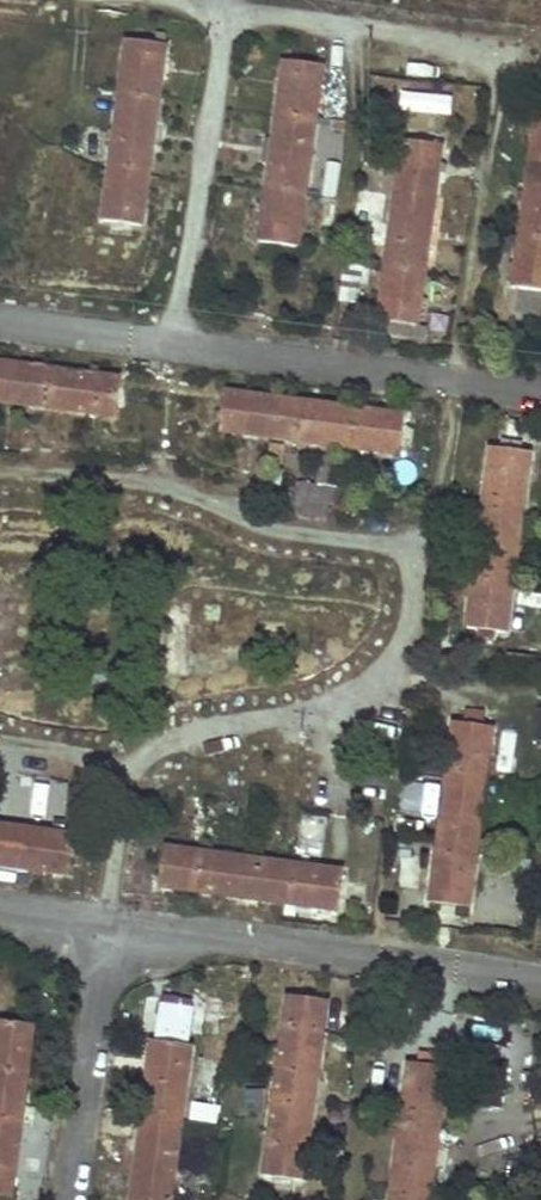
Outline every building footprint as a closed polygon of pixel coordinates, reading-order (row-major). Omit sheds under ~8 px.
[(127,43),(101,222),(119,225),(139,227),(163,48),(127,43)] [(281,62),(256,242),(277,245),(294,247),(318,68),(281,62)] [(449,115),(451,95),(399,91),(398,112),(449,115)] [(511,288),(519,289),(515,312),(527,314),(539,315),(540,302),(540,110),(536,110),(511,288)] [(401,141),(375,321),(383,322),(381,334),(394,336),(407,337),(409,326),(412,327),(438,146),(401,141)] [(113,419),(119,378),(27,365),(0,361),(0,401),(113,419)] [(223,392),(218,430),(398,455),(403,417),(315,405),(223,392)] [(490,449),(464,629),(501,634),(513,547),(527,454),(490,449)] [(294,483),(292,517),(328,519),(330,485),(294,483)] [(532,740),(540,741),(540,710),(535,709),(532,740)] [(483,713),(464,710),(463,726),(481,729),(483,713)] [(453,725),(429,903),(464,907),(476,820),(489,730),(481,729),(463,726),(453,725)] [(65,874),(71,836),(0,826),(0,864),(65,874)] [(164,847),(159,885),(236,896),(337,910),(343,873),(164,847)] [(285,995),(261,1176),(299,1181),(324,1001),(306,998),(285,995)] [(189,1041),(192,1006),(154,1003),(152,1038),(189,1041)] [(31,1028),(0,1023),(0,1199),(8,1199),(31,1028)] [(128,1199),(166,1199),(187,1048),(149,1042),(128,1199)] [(385,1199),(425,1199),(443,1070),(424,1067),(404,1064),(385,1199)] [(212,1123),(215,1108),(191,1103),(188,1119),(212,1123)]
